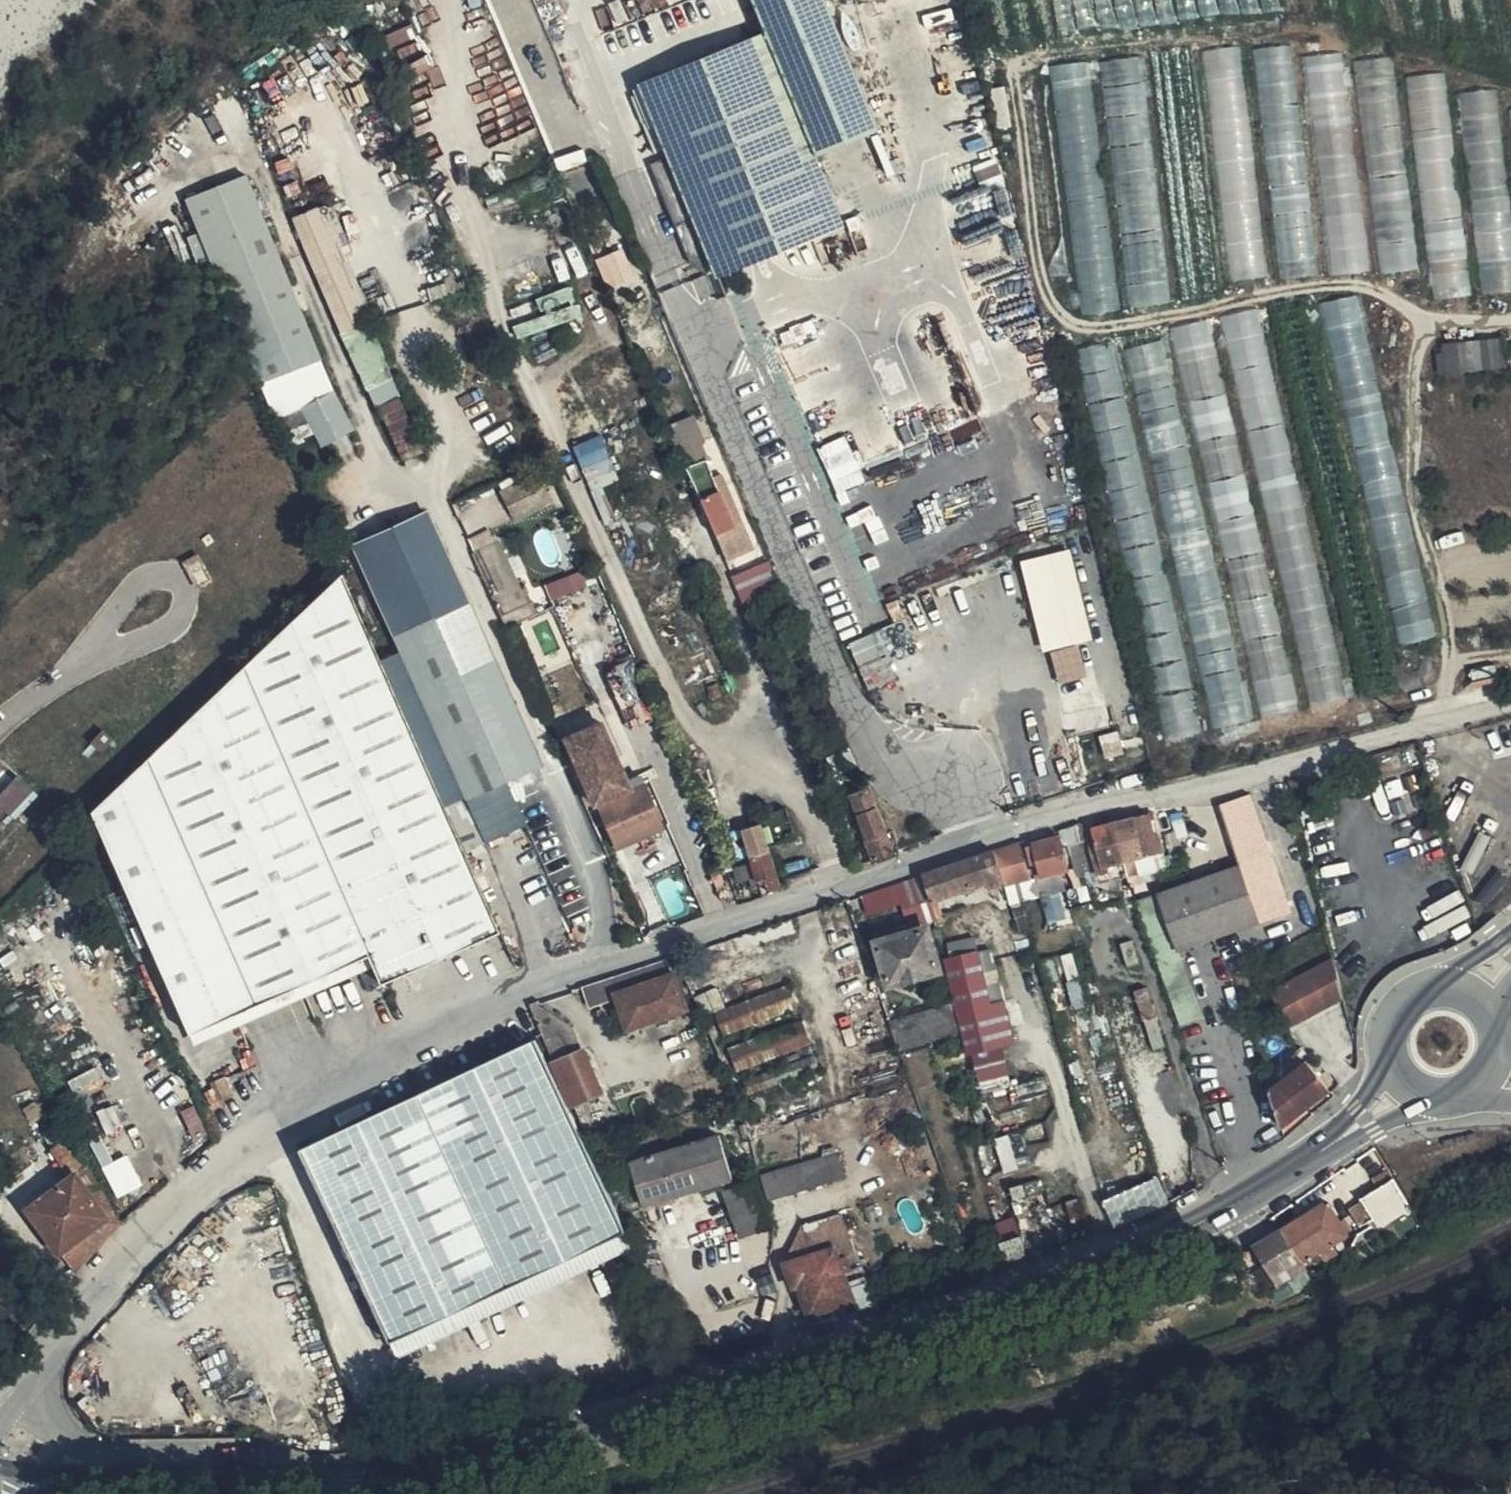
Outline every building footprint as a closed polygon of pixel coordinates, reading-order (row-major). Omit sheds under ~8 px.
[(813,152),(872,128),(820,0),(751,0),(813,152)] [(635,85),(716,278),(840,227),(759,33),(635,85)] [(1305,172),(1294,43),(1258,47),(1269,175),(1305,172)] [(1195,46),(1156,50),(1180,296),(1219,293),(1195,46)] [(1330,273),(1368,270),(1348,50),(1309,54),(1330,273)] [(1129,305),(1170,301),(1145,54),(1103,58),(1129,305)] [(1397,54),(1359,58),(1380,271),(1417,267),(1397,54)] [(1118,307),(1094,59),(1055,63),(1079,311),(1118,307)] [(1409,74),(1433,297),(1471,293),(1447,70),(1409,74)] [(1461,90),(1474,228),(1510,225),(1510,211),(1500,86),(1461,90)] [(1252,127),(1215,130),(1218,171),(1255,168),(1252,127)] [(194,202),(186,206),(224,290),(266,382),(275,378),(303,352),(317,340),(303,309),(245,179),(194,202)] [(1274,182),(1275,212),(1312,211),(1311,181),(1274,182)] [(335,207),(303,221),(343,316),(368,293),(362,276),(363,275),(335,207)] [(1510,290),(1510,255),(1481,257),(1483,291),(1510,290)] [(401,374),(368,293),(343,316),(375,391),(401,374)] [(1330,353),(1369,350),(1363,294),(1325,298),(1330,353)] [(1345,696),(1263,305),(1227,313),(1308,704),(1345,696)] [(1212,316),(1176,324),(1261,713),(1298,705),(1212,316)] [(1164,327),(1127,335),(1187,614),(1224,606),(1164,327)] [(1503,335),(1439,341),(1442,372),(1506,366),(1503,335)] [(1197,737),(1122,339),(1086,345),(1161,743),(1197,737)] [(324,356),(317,340),(303,352),(275,378),(324,356)] [(432,451),(401,374),(375,391),(377,396),(381,394),(387,411),(390,410),(411,460),(432,451)] [(1358,469),(1395,464),(1382,377),(1346,383),(1358,469)] [(688,403),(665,413),(681,450),(701,443),(705,441),(688,403)] [(718,439),(706,446),(708,452),(711,451),(715,461),(726,456),(718,439)] [(701,443),(681,450),(689,468),(708,461),(701,443)] [(691,471),(731,566),(749,558),(740,534),(749,530),(729,481),(720,485),(711,464),(691,471)] [(517,520),(556,500),(540,468),(500,488),(517,520)] [(1399,643),(1436,636),(1402,471),(1365,479),(1399,643)] [(439,514),(405,529),(444,616),(477,601),(439,514)] [(444,616),(405,529),(369,545),(395,603),(391,605),(404,634),(444,616)] [(222,541),(217,534),(209,539),(214,547),(222,541)] [(1043,648),(1092,638),(1073,546),(1020,557),(1033,621),(1037,620),(1043,648)] [(216,578),(204,556),(190,565),(203,586),(216,578)] [(774,563),(736,566),(738,597),(776,594),(774,563)] [(351,877),(389,969),(397,987),(515,935),(355,579),(263,669),(351,877)] [(523,579),(501,588),(518,625),(545,614),(537,596),(531,598),(523,579)] [(477,601),(444,616),(519,782),(553,768),(477,601)] [(926,603),(848,638),(872,692),(929,667),(917,642),(939,632),(926,603)] [(444,616),(404,634),(490,824),(493,822),(500,838),(511,832),(501,810),(505,808),(498,792),(519,782),(444,616)] [(1229,625),(1192,635),(1218,726),(1255,715),(1229,625)] [(1050,649),(1059,682),(1089,674),(1080,641),(1050,649)] [(263,669),(190,740),(260,935),(310,917),(301,892),(351,877),(263,669)] [(609,803),(657,784),(654,777),(641,783),(613,722),(577,738),(607,803),(609,803)] [(1114,736),(1120,755),(1131,751),(1125,733),(1114,736)] [(1114,757),(1120,755),(1114,736),(1108,739),(1114,757)] [(190,740),(111,819),(209,1040),(286,1006),(260,935),(190,740)] [(122,741),(111,750),(120,760),(130,749),(122,741)] [(16,798),(28,813),(50,794),(45,785),(39,778),(16,798)] [(493,822),(490,824),(499,845),(539,826),(519,782),(498,792),(505,808),(501,810),(511,832),(500,838),(493,822)] [(673,824),(657,784),(609,803),(625,842),(673,824)] [(885,862),(904,854),(877,788),(859,796),(885,862)] [(1166,812),(1126,823),(1138,862),(1177,848),(1166,812)] [(1102,830),(1100,822),(1068,832),(1070,839),(1073,850),(1079,849),(1098,842),(1096,836),(1102,830)] [(1138,862),(1126,823),(1102,830),(1096,836),(1098,842),(1107,870),(1138,862)] [(771,825),(762,829),(752,832),(760,859),(778,853),(771,825)] [(1073,850),(1070,839),(1044,848),(1048,860),(1043,861),(1050,879),(1052,877),(1053,879),(1079,870),(1077,863),(1083,862),(1079,849),(1073,850)] [(1031,852),(1023,847),(1006,853),(1017,888),(1021,899),(1029,896),(1025,886),(1040,881),(1031,852)] [(772,897),(790,891),(778,853),(760,859),(772,897)] [(1017,888),(1006,853),(936,877),(939,886),(950,921),(952,925),(957,923),(950,902),(1001,885),(1003,893),(1017,888)] [(1244,870),(1204,883),(1222,935),(1260,923),(1244,870)] [(685,913),(708,902),(696,874),(673,884),(685,913)] [(260,935),(286,1006),(382,964),(385,970),(389,969),(351,877),(301,892),(310,917),(260,935)] [(939,886),(936,877),(918,882),(921,892),(939,886)] [(1222,935),(1204,883),(1142,904),(1158,957),(1179,950),(1190,946),(1222,935)] [(1038,893),(1042,928),(1051,927),(1050,921),(1066,919),(1063,890),(1038,893)] [(953,971),(942,930),(924,936),(921,928),(908,933),(910,940),(891,946),(903,986),(921,980),(923,986),(937,982),(935,976),(953,971)] [(950,937),(950,949),(980,948),(980,937),(950,937)] [(1200,1018),(1179,950),(1158,957),(1172,1002),(1179,1025),(1200,1018)] [(1005,953),(990,957),(1004,1007),(1019,1003),(1005,953)] [(1004,1007),(990,957),(962,965),(976,1015),(976,1014),(1004,1007)] [(701,1010),(681,958),(658,966),(596,988),(606,1011),(633,1001),(643,1029),(701,1010)] [(1345,1000),(1335,962),(1281,991),(1279,988),(1270,992),(1291,1028),(1345,1000)] [(717,1009),(726,1035),(799,1008),(790,983),(717,1009)] [(568,1040),(554,1003),(543,1007),(559,1044),(568,1040)] [(1019,1003),(1004,1007),(976,1014),(984,1039),(1026,1027),(1025,1026),(1019,1003)] [(589,1031),(568,1040),(559,1044),(569,1066),(598,1053),(589,1031)] [(808,1047),(805,1036),(781,1044),(777,1031),(731,1045),(738,1069),(808,1047)] [(464,1152),(523,1298),(645,1240),(551,1045),(442,1098),(464,1152)] [(569,1066),(588,1108),(617,1095),(598,1053),(569,1066)] [(1307,1056),(1269,1083),(1284,1131),(1331,1096),(1313,1071),(1316,1067),(1307,1056)] [(465,1325),(523,1298),(464,1152),(442,1098),(393,1122),(453,1292),(465,1325)] [(412,1351),(465,1325),(453,1292),(393,1122),(338,1148),(349,1177),(381,1264),(412,1351)] [(718,1129),(631,1157),(644,1200),(733,1172),(718,1129)] [(132,1212),(88,1139),(70,1153),(86,1180),(63,1197),(61,1194),(41,1210),(77,1254),(132,1212)] [(411,1352),(412,1351),(381,1264),(349,1177),(338,1148),(318,1157),(411,1352)] [(771,1199),(849,1175),(840,1148),(762,1172),(771,1199)] [(748,1178),(720,1188),(738,1235),(765,1225),(748,1178)] [(1410,1205),(1397,1180),(1362,1197),(1375,1222),(1410,1205)] [(1349,1237),(1327,1202),(1256,1244),(1280,1282),(1308,1269),(1306,1264),(1322,1254),(1326,1261),(1336,1255),(1332,1248),(1349,1237)] [(820,1210),(771,1226),(775,1241),(780,1257),(830,1240),(820,1210)] [(77,1254),(96,1276),(105,1265),(139,1224),(132,1212),(77,1254)] [(1021,1264),(1042,1257),(1036,1236),(1015,1243),(1021,1264)] [(804,1318),(867,1298),(854,1257),(843,1261),(838,1244),(834,1246),(832,1240),(830,1240),(780,1257),(787,1280),(793,1279),(804,1318)]
